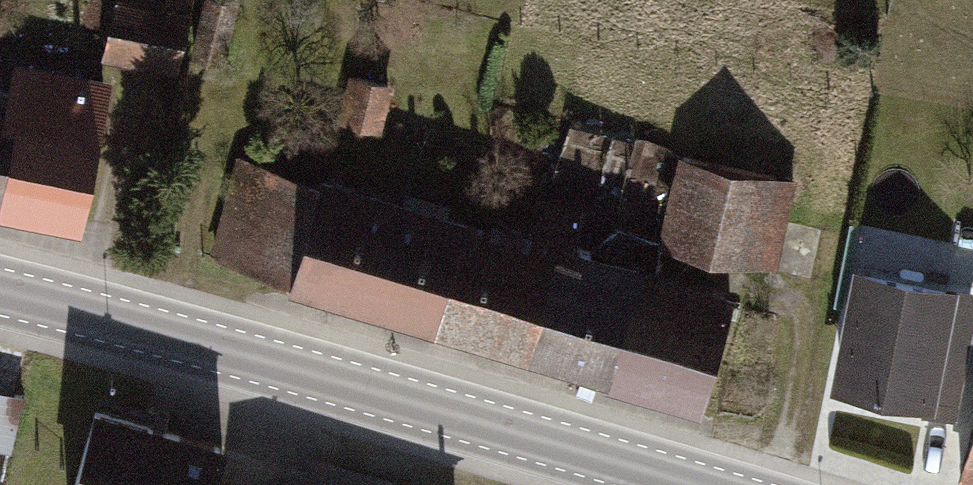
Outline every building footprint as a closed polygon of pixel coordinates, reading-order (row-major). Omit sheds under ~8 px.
[(104,59),(170,74),(185,0),(115,0),(104,59)] [(0,100),(0,200),(80,217),(108,84),(8,63),(1,100),(0,100)] [(789,181),(675,155),(657,243),(770,270),(789,181)] [(316,184),(232,161),(205,260),(288,283),(316,184)] [(463,214),(319,174),(316,184),(288,283),(287,290),(431,329),(463,214)] [(429,336),(539,367),(574,248),(583,216),(536,203),(529,232),(463,214),(431,329),(429,336)] [(730,290),(574,248),(539,367),(697,410),(730,290)] [(963,290),(853,269),(830,385),(940,406),(963,290)] [(93,403),(70,484),(211,484),(223,440),(93,403)] [(963,474),(972,477),(972,438),(963,474)]
